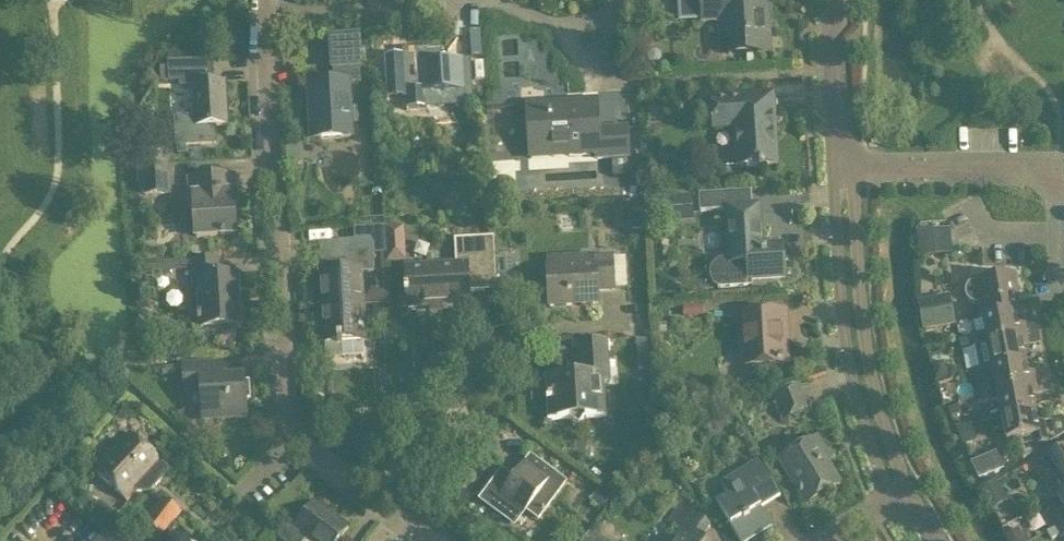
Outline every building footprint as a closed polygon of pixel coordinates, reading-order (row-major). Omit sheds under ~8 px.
[(679,23),(703,22),(703,24),(728,22),(729,54),(770,52),(767,0),(750,0),(737,1),(737,0),(677,0),(679,23)] [(359,84),(358,76),(365,76),(364,60),(358,61),(356,38),(327,40),(330,84),(308,86),(311,139),(350,137),(346,85),(359,84)] [(426,107),(471,105),(469,62),(440,63),(439,48),(403,50),(405,90),(425,89),(426,107)] [(755,55),(747,56),(747,65),(755,65),(755,55)] [(225,82),(214,83),(213,62),(200,62),(168,63),(168,69),(164,70),(157,82),(180,81),(181,87),(191,87),(193,116),(174,117),(175,147),(217,145),(216,125),(227,125),(225,82)] [(736,165),(778,162),(774,94),(713,97),(714,128),(734,126),(736,165)] [(627,157),(628,157),(627,128),(597,129),(596,105),(552,108),(551,104),(529,105),(531,149),(568,147),(569,155),(597,154),(598,158),(611,158),(612,177),(627,176),(627,157)] [(302,145),(285,146),(286,164),(303,163),(302,145)] [(143,193),(167,192),(166,164),(142,165),(143,193)] [(195,236),(235,234),(232,191),(230,191),(229,176),(193,178),(194,193),(193,193),(195,236)] [(728,209),(731,259),(722,259),(719,260),(714,263),(711,268),(710,272),(710,277),(711,282),(714,286),(718,289),(752,287),(752,279),(784,277),(782,248),(761,249),(758,204),(751,205),(751,192),(698,195),(699,211),(728,209)] [(667,196),(643,198),(645,224),(669,223),(667,196)] [(631,218),(632,229),(644,228),(643,218),(631,218)] [(324,343),(341,342),(343,358),(365,357),(359,271),(373,271),(372,256),(386,255),(385,228),(385,226),(354,229),(355,241),(336,242),(338,273),(320,275),(324,343)] [(404,227),(385,228),(386,255),(387,263),(405,262),(404,227)] [(949,230),(916,232),(918,256),(951,253),(949,230)] [(493,237),(463,239),(454,239),(456,267),(406,270),(408,308),(469,304),(468,293),(497,292),(493,237)] [(546,259),(547,268),(546,268),(549,306),(597,303),(597,290),(614,289),(612,256),(594,257),(594,256),(546,259)] [(200,326),(241,324),(238,274),(219,275),(218,259),(192,260),(193,277),(197,277),(200,326)] [(975,305),(979,305),(982,320),(1015,314),(1013,301),(1019,300),(1014,273),(974,281),(970,283),(967,286),(965,291),(965,295),(967,300),(971,303),(975,305)] [(936,314),(933,300),(918,303),(924,332),(954,326),(951,311),(936,314)] [(683,317),(705,315),(703,305),(682,307),(683,317)] [(745,366),(789,363),(786,311),(742,314),(745,366)] [(982,320),(985,335),(967,339),(969,347),(1033,335),(1030,324),(1018,326),(1015,314),(982,320)] [(1033,335),(969,347),(969,349),(974,348),(979,371),(1025,362),(1022,349),(1035,346),(1033,335)] [(599,385),(610,384),(608,339),(575,341),(577,375),(545,377),(548,421),(568,420),(578,428),(584,418),(601,417),(599,385)] [(638,356),(651,355),(650,340),(637,341),(638,356)] [(151,343),(137,342),(136,358),(150,359),(151,343)] [(1025,362),(979,371),(979,372),(974,373),(978,390),(975,390),(977,397),(1048,383),(1046,371),(1027,375),(1025,362)] [(203,421),(246,418),(244,377),(216,379),(216,363),(183,365),(184,385),(201,384),(203,421)] [(936,379),(947,377),(945,370),(939,367),(933,369),(936,379)] [(175,368),(163,369),(163,377),(175,376),(175,368)] [(126,381),(117,372),(108,381),(118,390),(126,381)] [(1048,383),(977,397),(977,398),(976,398),(978,406),(998,402),(1001,417),(1035,411),(1032,398),(1050,394),(1048,383)] [(783,420),(808,410),(798,385),(773,395),(783,420)] [(950,418),(961,414),(959,405),(947,409),(950,418)] [(1033,456),(1032,447),(1048,444),(1044,423),(1037,424),(1035,411),(1001,417),(1006,441),(1019,438),(1021,451),(1023,461),(1033,456)] [(127,503),(136,493),(137,494),(148,494),(169,471),(129,433),(93,470),(127,503)] [(805,505),(839,485),(811,440),(778,460),(805,505)] [(1057,497),(1057,496),(1063,492),(1063,449),(1031,467),(1040,482),(1043,480),(1054,499),(1057,497)] [(539,519),(566,482),(531,456),(512,481),(500,472),(479,500),(512,525),(524,508),(539,519)] [(985,458),(971,465),(979,481),(992,474),(985,458)] [(778,497),(757,462),(720,484),(727,495),(716,502),(739,540),(745,540),(770,526),(759,508),(778,497)] [(1001,503),(991,485),(980,491),(991,509),(1001,503)] [(610,498),(601,491),(593,503),(602,509),(610,498)] [(1063,522),(1063,492),(1057,496),(1057,497),(1063,508),(1049,517),(1053,524),(1047,528),(1049,531),(1063,522)] [(175,528),(171,525),(181,513),(163,498),(145,522),(163,536),(167,540),(175,528)] [(307,512),(300,507),(277,538),(281,540),(307,540),(308,540),(309,540),(339,540),(349,528),(314,503),(307,512)] [(700,538),(709,525),(680,503),(666,522),(679,532),(673,540),(705,540),(700,538)] [(1049,531),(1049,532),(1047,534),(1051,540),(1056,540),(1063,536),(1063,522),(1049,531)] [(1020,527),(1006,535),(1009,540),(1028,540),(1020,527)]
